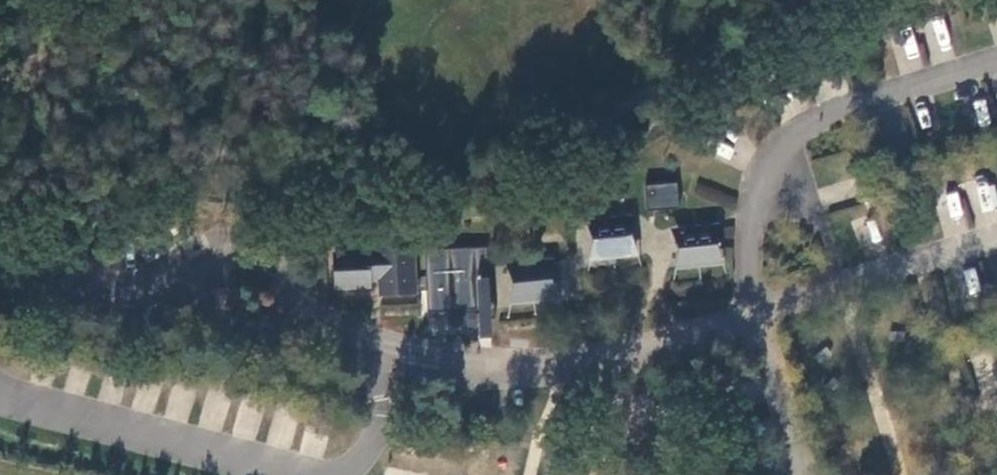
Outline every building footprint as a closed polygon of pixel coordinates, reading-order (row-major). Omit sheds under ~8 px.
[(676,186),(648,187),(650,209),(677,208),(676,186)] [(625,221),(590,225),(594,260),(628,256),(625,221)] [(710,230),(675,234),(679,268),(714,265),(710,230)] [(377,279),(378,294),(413,294),(412,252),(333,254),(335,287),(367,286),(367,279),(377,279)] [(472,262),(437,263),(439,315),(474,314),(472,262)] [(545,265),(510,268),(514,303),(548,300),(545,265)] [(414,329),(415,303),(380,302),(379,328),(414,329)] [(474,314),(439,315),(439,325),(474,324),(474,314)] [(501,343),(536,346),(538,321),(503,318),(501,343)]
